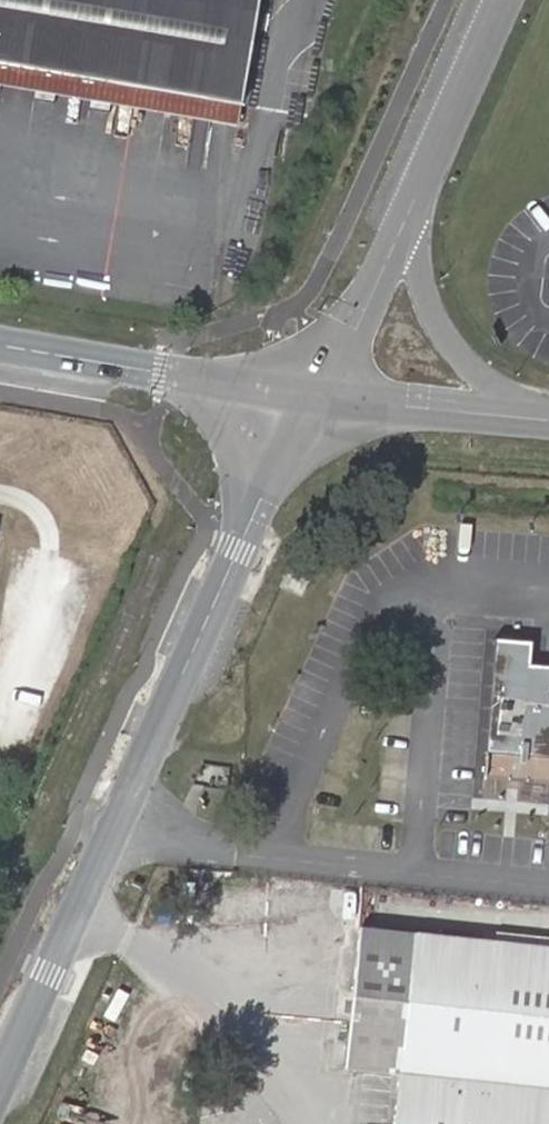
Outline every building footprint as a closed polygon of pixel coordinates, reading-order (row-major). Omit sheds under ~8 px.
[(236,104),(254,0),(0,0),(0,63),(236,104)] [(494,642),(483,779),(548,783),(548,667),(526,666),(528,644),(494,642)] [(415,933),(360,927),(345,1065),(400,1071),(394,1123),(548,1123),(548,947),(415,933)]
